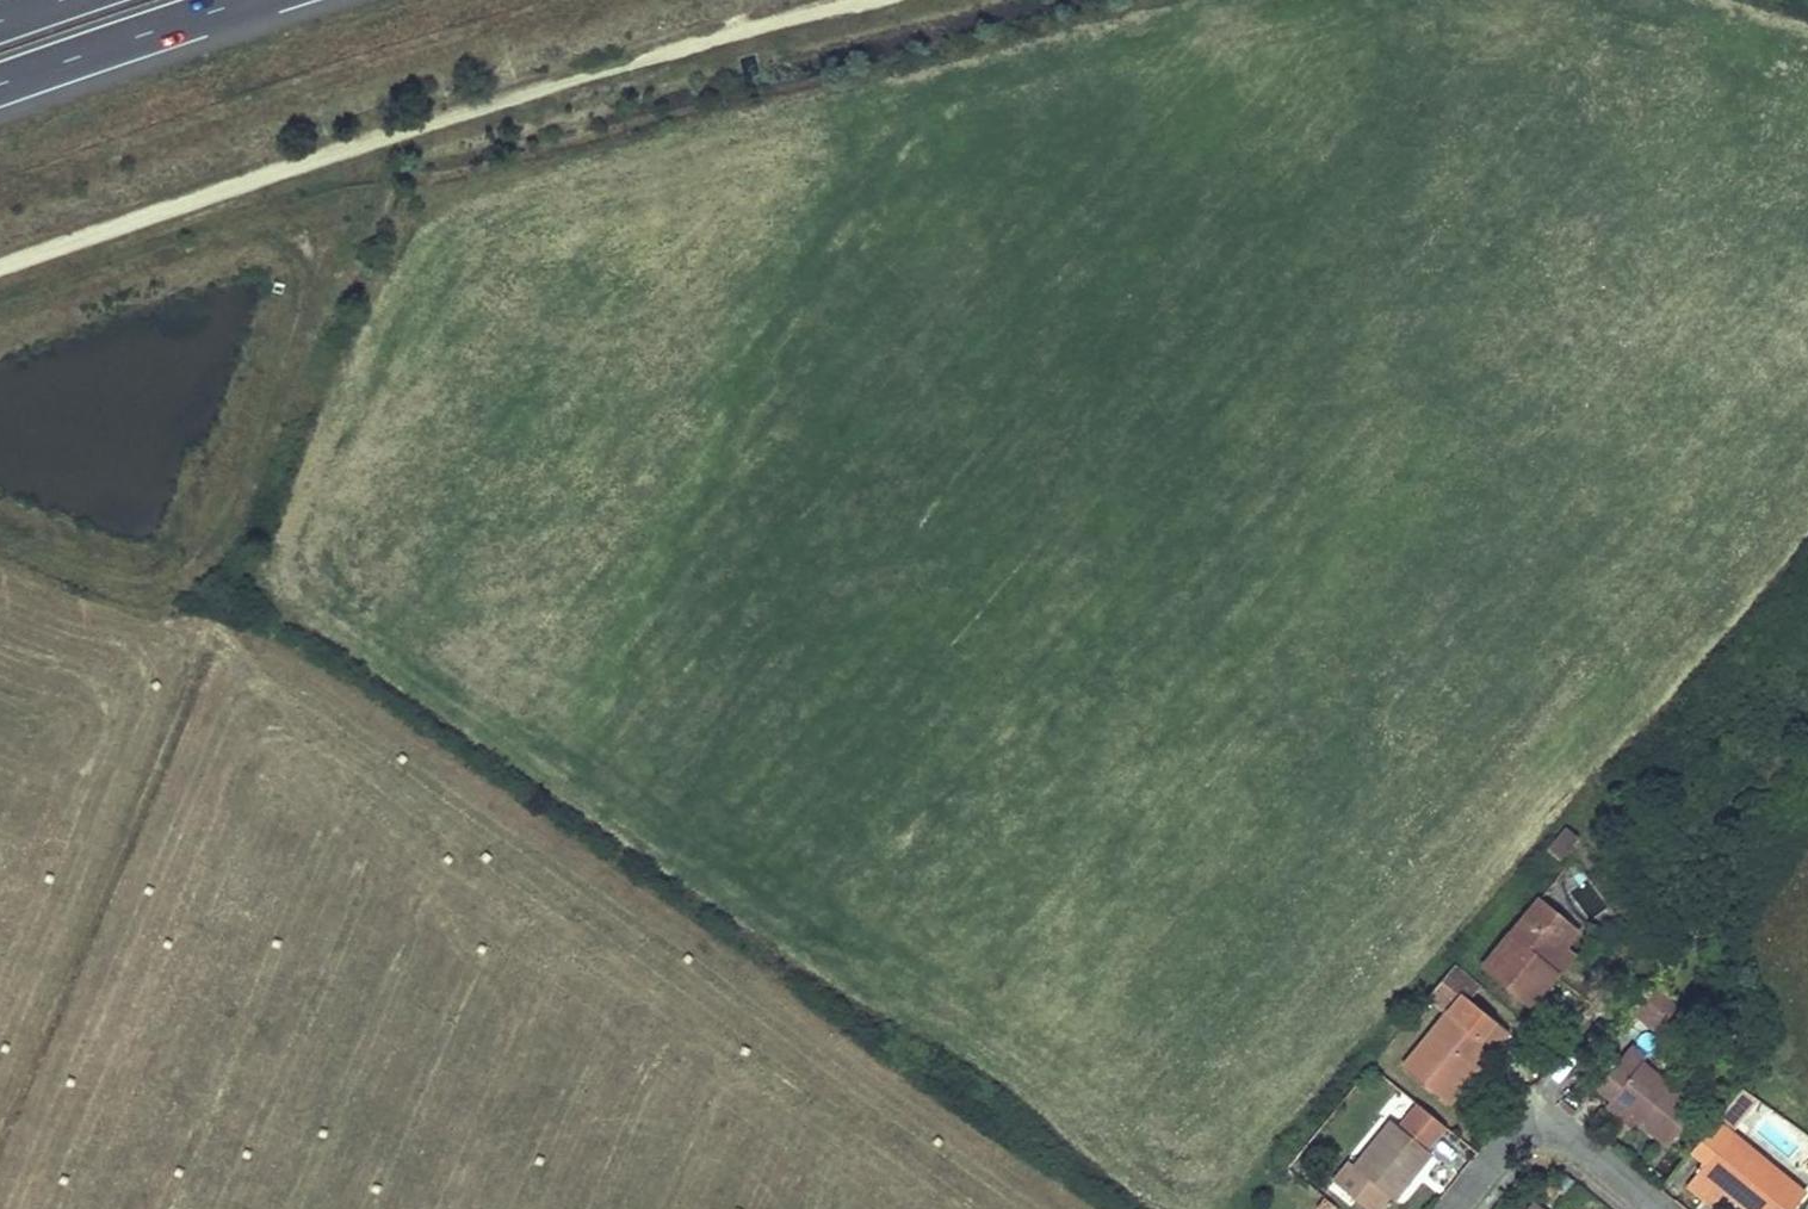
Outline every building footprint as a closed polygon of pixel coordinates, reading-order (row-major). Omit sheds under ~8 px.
[(1560,835),(1541,858),(1553,867),(1571,845),(1560,835)] [(1575,931),(1535,900),(1482,966),(1528,1004),(1553,973),(1547,967),(1562,947),(1575,931)] [(1562,947),(1547,967),(1557,975),(1572,955),(1562,947)] [(1674,1001),(1657,984),(1634,1010),(1654,1025),(1674,1001)] [(1402,1065),(1442,1097),(1472,1060),(1485,1043),(1491,1049),(1507,1029),(1479,1007),(1461,992),(1446,1011),(1402,1065)] [(1625,1050),(1616,1061),(1595,1088),(1610,1099),(1635,1120),(1666,1144),(1695,1106),(1641,1062),(1644,1058),(1629,1046),(1625,1050)] [(1472,1060),(1442,1097),(1448,1102),(1479,1065),(1472,1060)] [(1739,1087),(1713,1119),(1728,1131),(1753,1099),(1739,1087)] [(1631,1126),(1635,1120),(1610,1099),(1605,1105),(1631,1126)] [(1368,1208),(1377,1208),(1388,1194),(1394,1198),(1430,1152),(1390,1119),(1352,1164),(1349,1162),(1333,1181),(1368,1208)] [(1704,1160),(1728,1180),(1722,1188),(1747,1208),(1789,1208),(1803,1192),(1728,1131),(1713,1119),(1687,1151),(1701,1164),(1704,1160)] [(1716,1194),(1722,1188),(1728,1180),(1704,1160),(1701,1164),(1693,1175),(1716,1194)] [(1530,1200),(1523,1208),(1542,1208),(1530,1200)]
